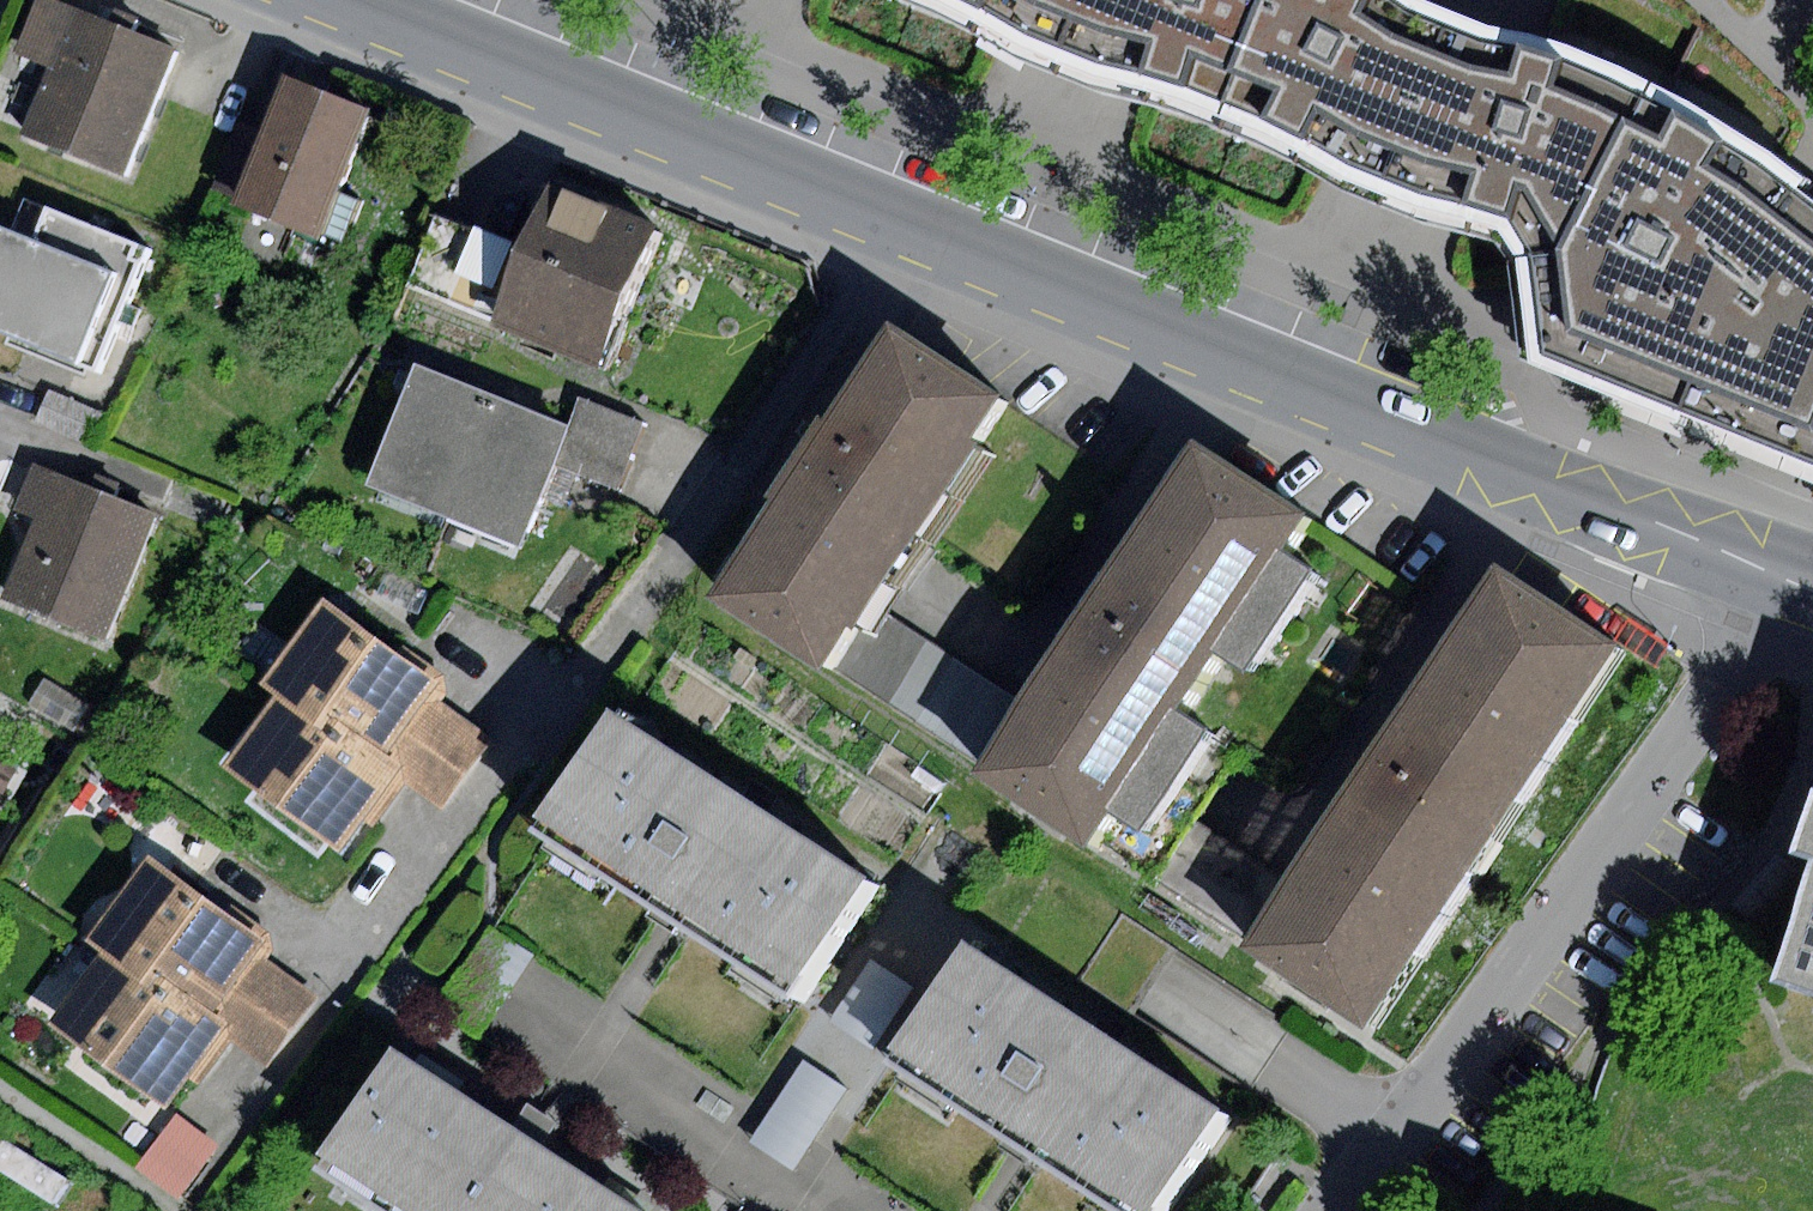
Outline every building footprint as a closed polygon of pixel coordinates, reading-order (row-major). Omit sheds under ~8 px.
[(173,48),(51,0),(37,0),(16,52),(51,65),(24,133),(124,173),(173,48)] [(1078,0),(966,0),(979,7),(1027,34),(1058,45),(1078,0)] [(1267,0),(1078,0),(1058,45),(1098,60),(1110,64),(1145,71),(1188,83),(1225,101),(1267,0)] [(1441,23),(1420,16),(1409,12),(1389,0),(1267,0),(1225,101),(1304,138),(1354,166),(1362,169),(1383,178),(1441,23)] [(1566,57),(1441,23),(1383,178),(1463,206),(1508,217),(1533,252),(1565,249),(1638,96),(1566,57)] [(337,192),(371,109),(283,73),(259,131),(233,195),(228,206),(339,252),(360,201),(337,192)] [(1546,356),(1812,462),(1812,207),(1757,165),(1638,96),(1565,249),(1533,252),(1546,356)] [(233,195),(259,131),(234,121),(207,185),(233,195)] [(493,323),(595,365),(653,224),(551,183),(524,250),(493,323)] [(151,247),(33,199),(19,234),(5,228),(0,240),(0,334),(98,374),(151,247)] [(493,323),(524,250),(436,213),(405,286),(493,323)] [(808,469),(918,540),(1010,401),(900,329),(851,404),(808,469)] [(442,516),(491,394),(413,363),(365,485),(442,516)] [(46,391),(34,422),(92,444),(104,413),(46,391)] [(556,453),(568,425),(491,394),(442,516),(519,546),(556,453)] [(568,425),(632,451),(644,420),(580,395),(568,425)] [(632,451),(568,425),(556,453),(620,479),(632,451)] [(1078,610),(1190,683),(1212,649),(1246,671),(1310,572),(1280,553),(1303,517),(1189,442),(1140,516),(1078,610)] [(155,514),(31,465),(13,510),(31,517),(0,595),(0,597),(106,638),(155,514)] [(918,540),(808,469),(792,494),(720,602),(830,674),(874,607),(918,540)] [(1375,766),(1500,848),(1631,649),(1506,567),(1438,671),(1375,766)] [(275,694),(404,785),(442,812),(494,739),(440,702),(450,689),(321,598),(260,684),(275,694)] [(886,711),(930,643),(874,607),(830,674),(886,711)] [(1190,683),(1078,610),(1062,634),(1019,701),(974,768),(1086,841),(1106,811),(1139,832),(1161,800),(1206,731),(1173,709),(1190,683)] [(1673,642),(1631,615),(1616,638),(1658,665),(1673,642)] [(930,643),(886,711),(974,768),(1019,701),(930,643)] [(404,785),(275,694),(223,768),(341,851),(363,821),(373,828),(404,785)] [(802,1005),(880,887),(623,718),(546,835),(802,1005)] [(1500,848),(1375,766),(1344,813),(1295,888),(1253,951),(1379,1033),(1500,848)] [(1086,841),(1253,951),(1295,888),(1161,800),(1139,832),(1106,811),(1086,841)] [(101,951),(230,1044),(265,1069),(317,996),(267,960),(277,945),(149,853),(86,940),(101,951)] [(1777,856),(1732,904),(1753,923),(1797,874),(1777,856)] [(1792,989),(1812,996),(1812,924),(1792,989)] [(230,1044),(101,951),(47,1026),(162,1109),(186,1076),(200,1086),(230,1044)] [(877,955),(840,1019),(882,1043),(918,979),(877,955)] [(1232,1120),(972,957),(901,1070),(1127,1210),(1174,1210),(1232,1120)] [(802,1163),(850,1081),(809,1056),(760,1138),(802,1163)] [(405,1059),(329,1174),(386,1210),(636,1210),(405,1059)] [(184,1109),(143,1163),(187,1196),(228,1142),(184,1109)]
